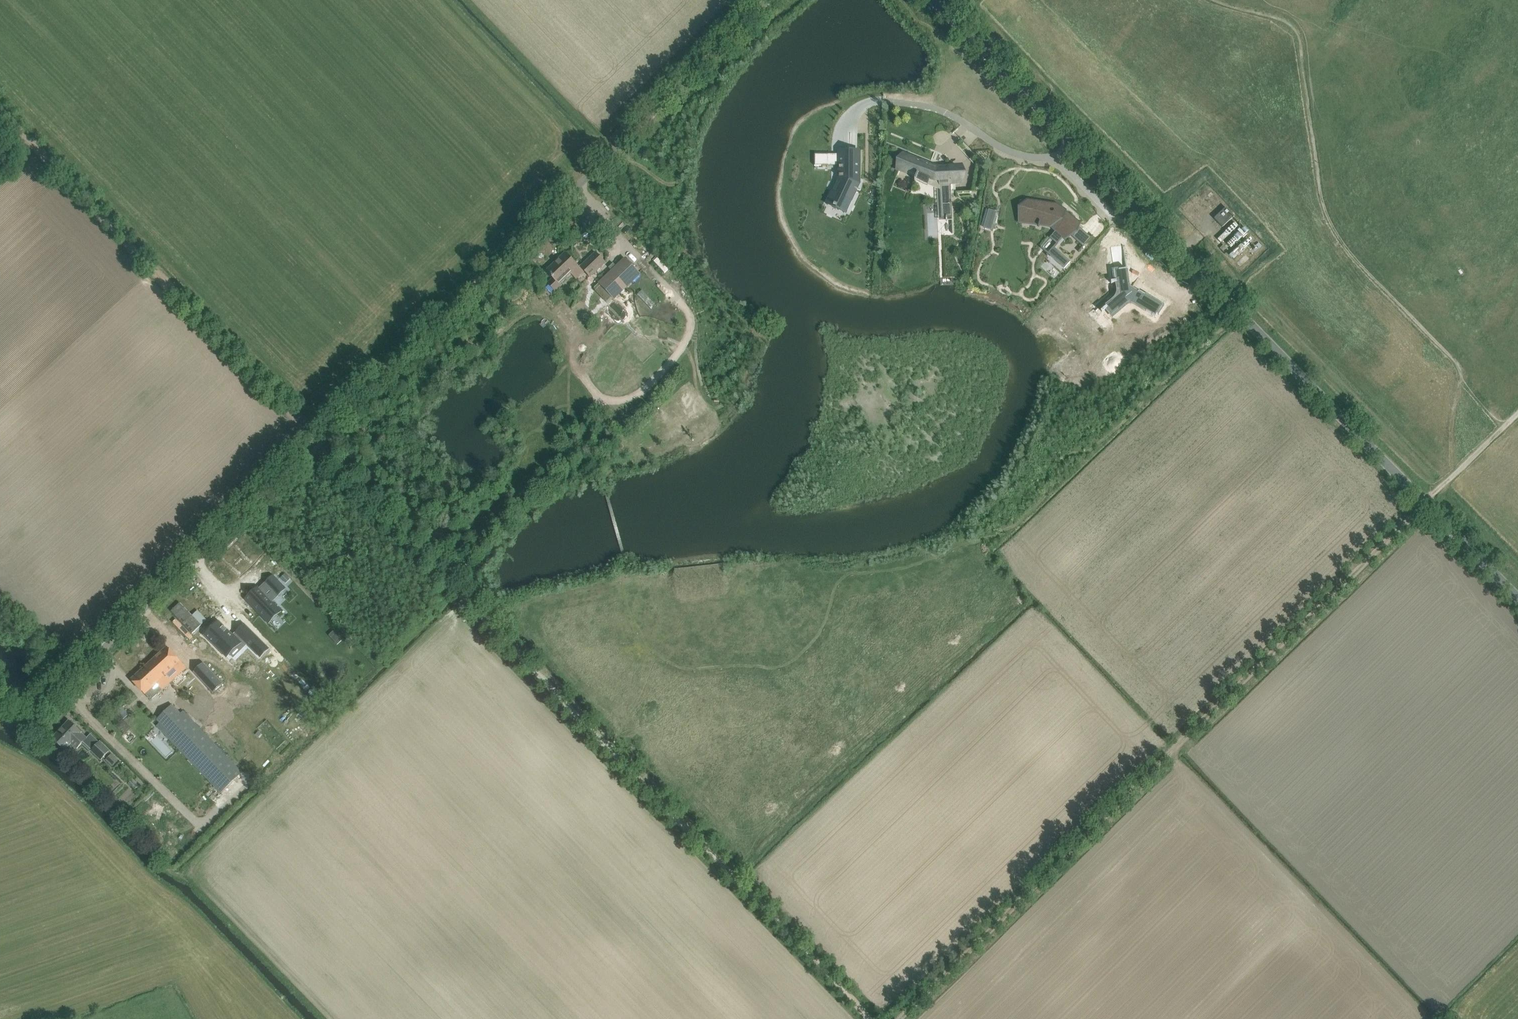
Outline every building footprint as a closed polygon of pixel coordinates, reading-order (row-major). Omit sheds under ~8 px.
[(840,167),(839,179),(838,182),(844,184),(839,195),(833,192),(828,203),(834,206),(836,208),(837,207),(840,209),(845,198),(850,200),(856,189),(860,191),(861,190),(854,187),(856,183),(856,178),(858,178),(859,152),(840,152),(840,155),(840,167)] [(829,167),(829,155),(814,155),(814,167),(829,167)] [(840,167),(840,155),(829,155),(829,167),(840,167)] [(905,156),(899,169),(903,171),(916,177),(915,181),(916,181),(928,185),(930,180),(932,181),(934,181),(936,182),(938,184),(939,186),(940,188),(940,190),(940,192),(941,218),(946,218),(946,221),(947,221),(947,218),(951,218),(952,234),(953,234),(951,184),(959,183),(959,182),(959,178),(959,172),(959,167),(950,167),(939,168),(937,168),(930,165),(905,155),(905,156)] [(1064,214),(1063,214),(1062,213),(1065,210),(1064,210),(1059,214),(1060,215),(1057,218),(1054,215),(1047,213),(1049,206),(1030,201),(1028,210),(1024,209),(1021,218),(1039,224),(1038,227),(1039,227),(1040,224),(1050,227),(1053,230),(1056,232),(1051,238),(1057,244),(1054,248),(1053,247),(1046,255),(1047,256),(1058,244),(1057,243),(1062,237),(1063,238),(1067,233),(1069,230),(1072,233),(1077,226),(1064,214)] [(1214,218),(1222,227),(1234,216),(1226,208),(1214,218)] [(997,213),(989,211),(984,228),(992,231),(997,213)] [(1083,248),(1091,239),(1079,229),(1072,237),(1083,248)] [(1056,249),(1050,256),(1064,269),(1070,262),(1056,249)] [(559,284),(578,267),(565,253),(546,271),(553,278),(547,284),(555,293),(562,286),(559,284)] [(594,273),(605,263),(595,253),(581,267),(585,271),(590,277),(594,273)] [(619,294),(640,274),(625,258),(617,266),(614,263),(609,267),(612,271),(599,283),(602,287),(601,288),(609,296),(610,295),(611,296),(616,291),(619,294)] [(1117,298),(1101,311),(1102,313),(1106,310),(1112,316),(1114,315),(1112,314),(1118,309),(1119,310),(1130,302),(1155,317),(1162,305),(1140,292),(1139,292),(1138,292),(1129,287),(1127,269),(1113,271),(1115,281),(1111,282),(1111,284),(1115,283),(1117,298)] [(606,361),(606,345),(596,345),(595,361),(606,361)] [(634,408),(622,418),(626,422),(638,412),(634,408)] [(290,580),(285,575),(280,579),(285,584),(290,580)] [(274,591),(278,596),(285,589),(272,576),(259,589),(257,588),(246,599),(264,618),(275,607),(271,602),(267,598),(274,591)] [(229,654),(244,639),(237,632),(237,633),(233,637),(219,623),(206,635),(215,645),(217,642),(229,654)] [(244,625),(237,632),(244,639),(250,645),(256,651),(263,644),(244,625)] [(167,647),(131,680),(144,694),(146,692),(152,698),(161,689),(162,690),(186,668),(167,647)] [(203,663),(193,672),(212,693),(223,684),(203,663)] [(160,724),(157,727),(221,793),(243,772),(185,711),(182,714),(173,704),(156,720),(160,724)] [(76,750),(86,739),(69,722),(52,739),(64,750),(70,744),(76,750)] [(110,751),(100,741),(90,751),(92,753),(101,761),(110,751)] [(105,761),(112,767),(118,761),(111,754),(105,761)]
